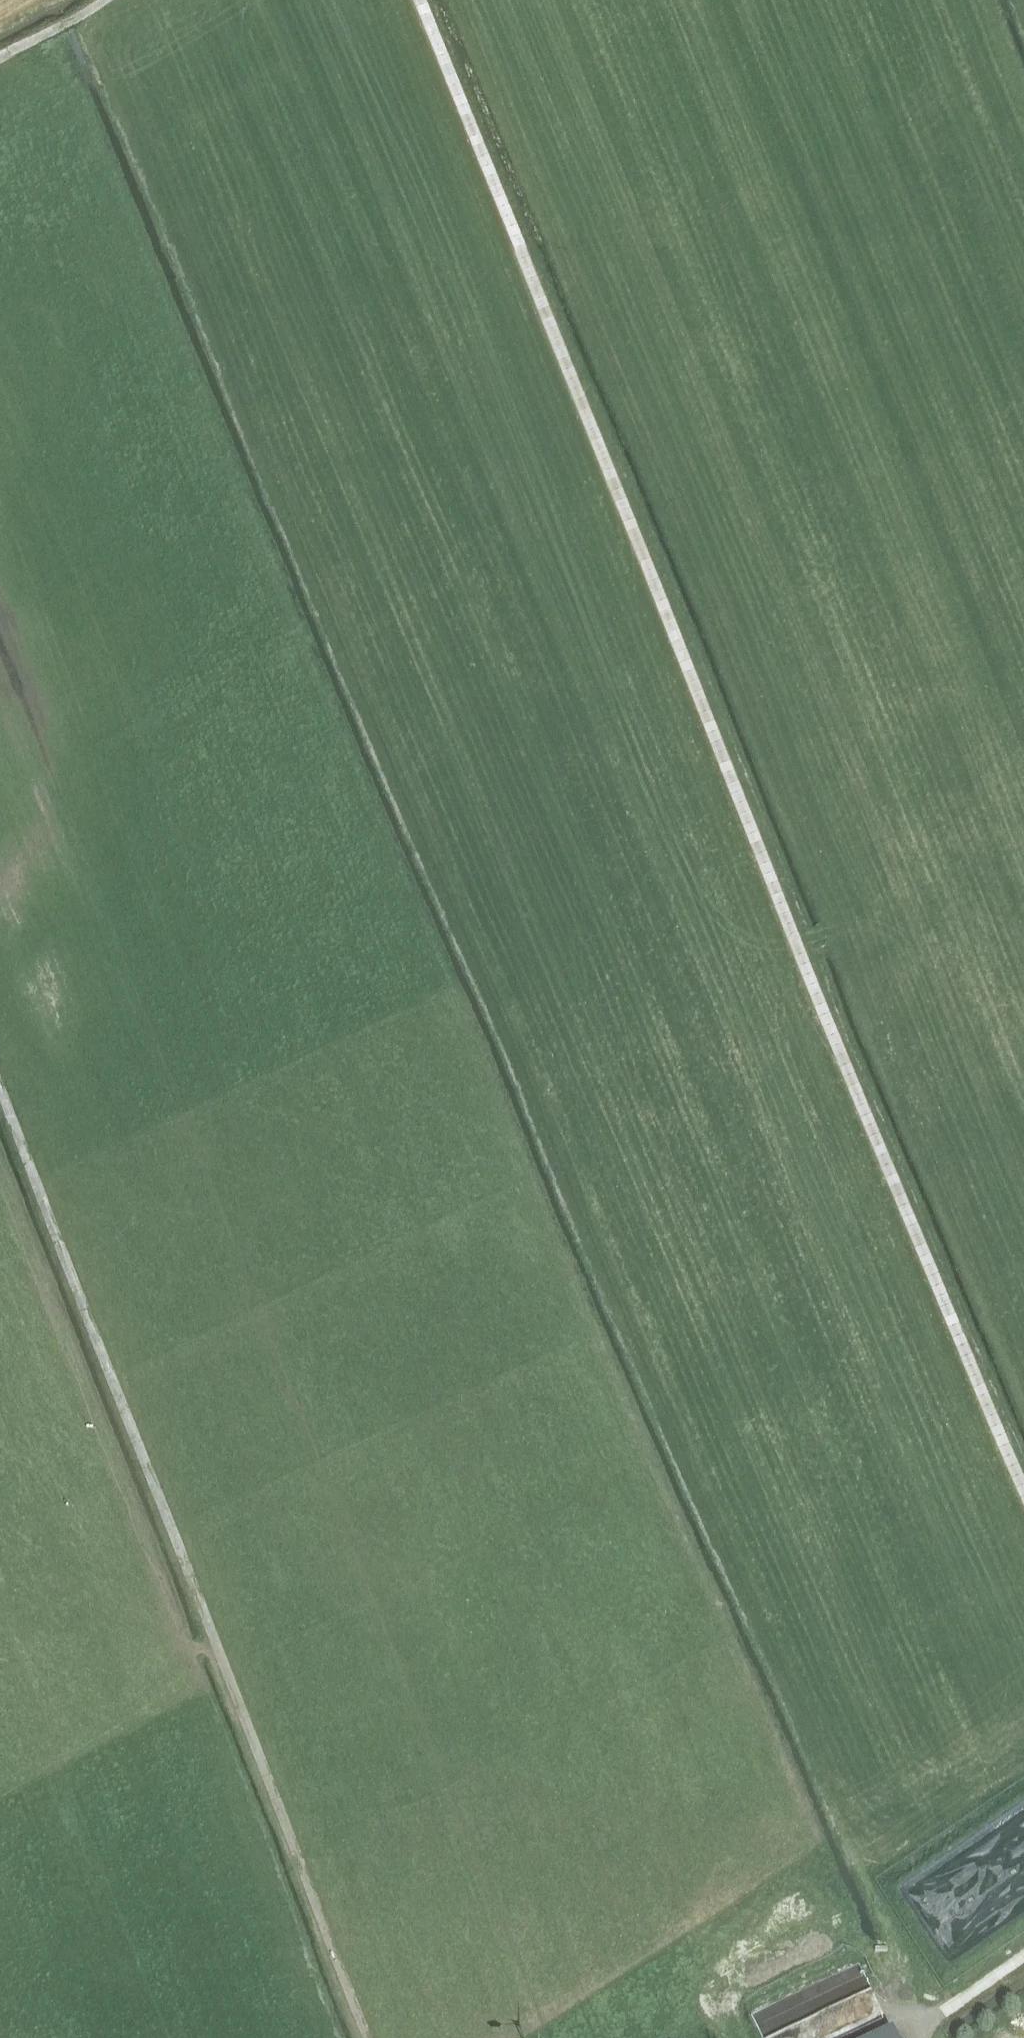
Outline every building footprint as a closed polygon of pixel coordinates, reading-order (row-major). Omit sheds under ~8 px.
[(758,2008),(770,2037),(819,2037),(826,2035),(827,2036),(884,2014),(865,1968),(854,1972),(853,1970),(758,2008)] [(872,2037),(896,2037),(892,2029),(872,2037)]
